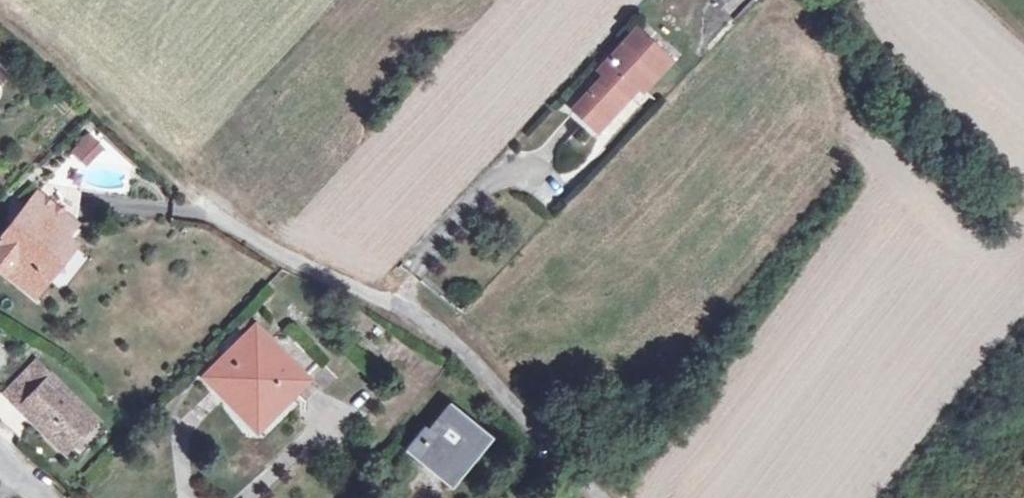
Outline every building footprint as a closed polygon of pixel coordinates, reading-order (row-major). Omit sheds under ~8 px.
[(574,106),(591,121),(619,91),(627,98),(637,86),(642,90),(670,59),(635,28),(598,70),(603,75),(574,106)] [(619,91),(591,121),(599,128),(627,98),(619,91)] [(86,165),(106,145),(90,129),(70,149),(86,165)] [(65,237),(76,224),(37,193),(27,206),(0,240),(0,244),(18,258),(6,273),(33,295),(45,280),(37,273),(65,237)] [(74,243),(65,237),(37,273),(45,280),(74,243)] [(0,244),(0,269),(6,273),(18,258),(0,244)] [(205,376),(245,416),(267,395),(278,406),(306,379),(303,376),(316,362),(291,336),(273,335),(267,340),(254,327),(205,376)] [(62,448),(92,417),(51,376),(20,407),(62,448)] [(267,395),(245,416),(256,428),(278,406),(267,395)] [(466,452),(473,458),(491,436),(450,403),(429,430),(424,427),(406,451),(426,468),(430,463),(447,476),(466,452)] [(430,463),(426,468),(450,487),(454,483),(473,458),(466,452),(447,476),(430,463)]
